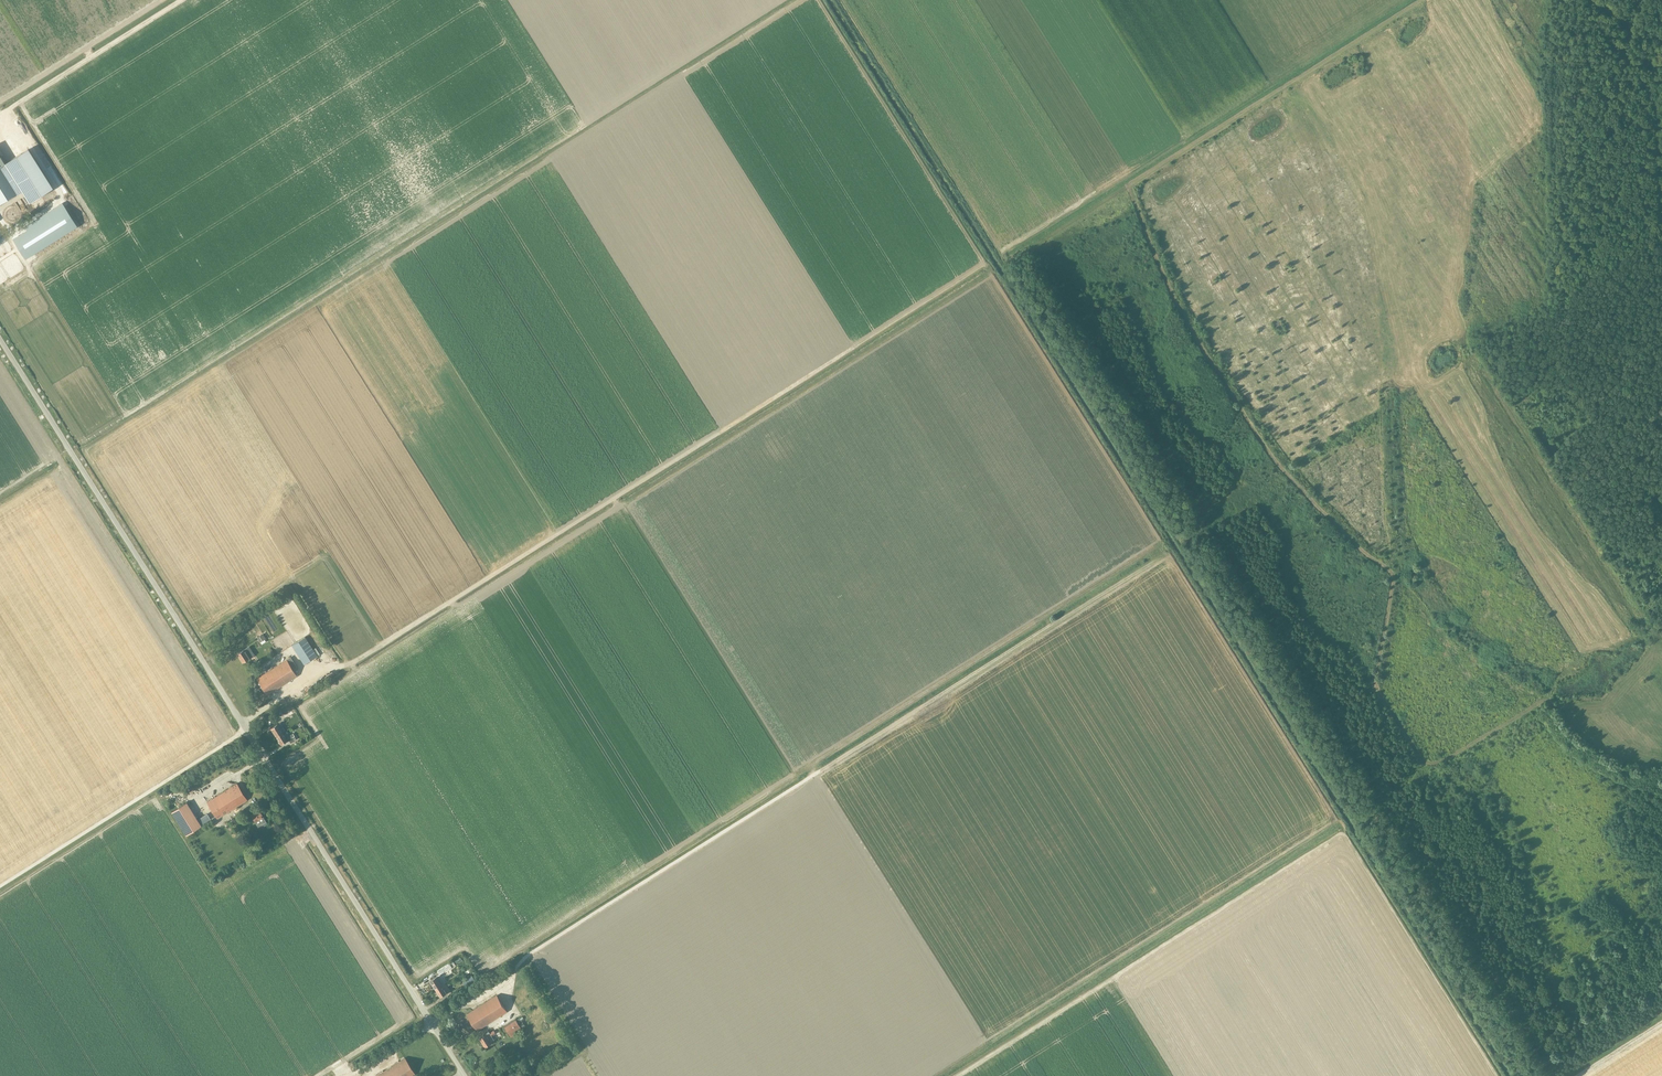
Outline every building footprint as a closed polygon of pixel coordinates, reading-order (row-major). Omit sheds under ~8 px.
[(28,149),(5,164),(22,191),(29,203),(53,188),(28,149)] [(22,191),(5,164),(0,156),(0,204),(22,191)] [(25,259),(77,227),(64,207),(13,239),(25,259)] [(260,641),(265,638),(262,633),(257,636),(260,641)] [(304,664),(317,656),(305,637),(292,646),(304,664)] [(254,655),(249,647),(237,654),(242,663),(254,655)] [(267,695),(296,676),(286,660),(257,679),(267,695)] [(287,718),(296,713),(292,707),(284,712),(287,718)] [(276,737),(285,731),(280,723),(277,725),(270,729),(276,737)] [(293,733),(288,736),(285,731),(276,737),(281,745),(287,741),(288,740),(290,743),(296,740),(293,733)] [(217,819),(247,800),(237,784),(207,802),(217,819)] [(186,835),(201,826),(187,803),(171,812),(186,835)] [(264,826),(267,824),(265,820),(264,820),(262,817),(263,817),(259,809),(250,815),(255,822),(257,825),(262,822),(264,826)] [(209,814),(199,821),(201,825),(212,818),(209,814)] [(453,967),(453,966),(455,965),(453,963),(443,969),(445,972),(453,967)] [(446,983),(440,975),(437,977),(430,981),(436,989),(446,983)] [(472,976),(463,982),(465,986),(475,980),(472,976)] [(441,997),(447,993),(451,991),(446,983),(436,989),(441,997)] [(478,1030),(507,1012),(497,995),(467,1014),(478,1030)] [(510,1036),(522,1029),(516,1019),(504,1026),(510,1036)] [(487,1035),(480,1039),(485,1048),(492,1043),(491,1042),(495,1040),(492,1036),(499,1032),(497,1029),(490,1033),(489,1031),(486,1033),(487,1035)] [(415,1074),(405,1058),(377,1075),(412,1075),(415,1074)]
